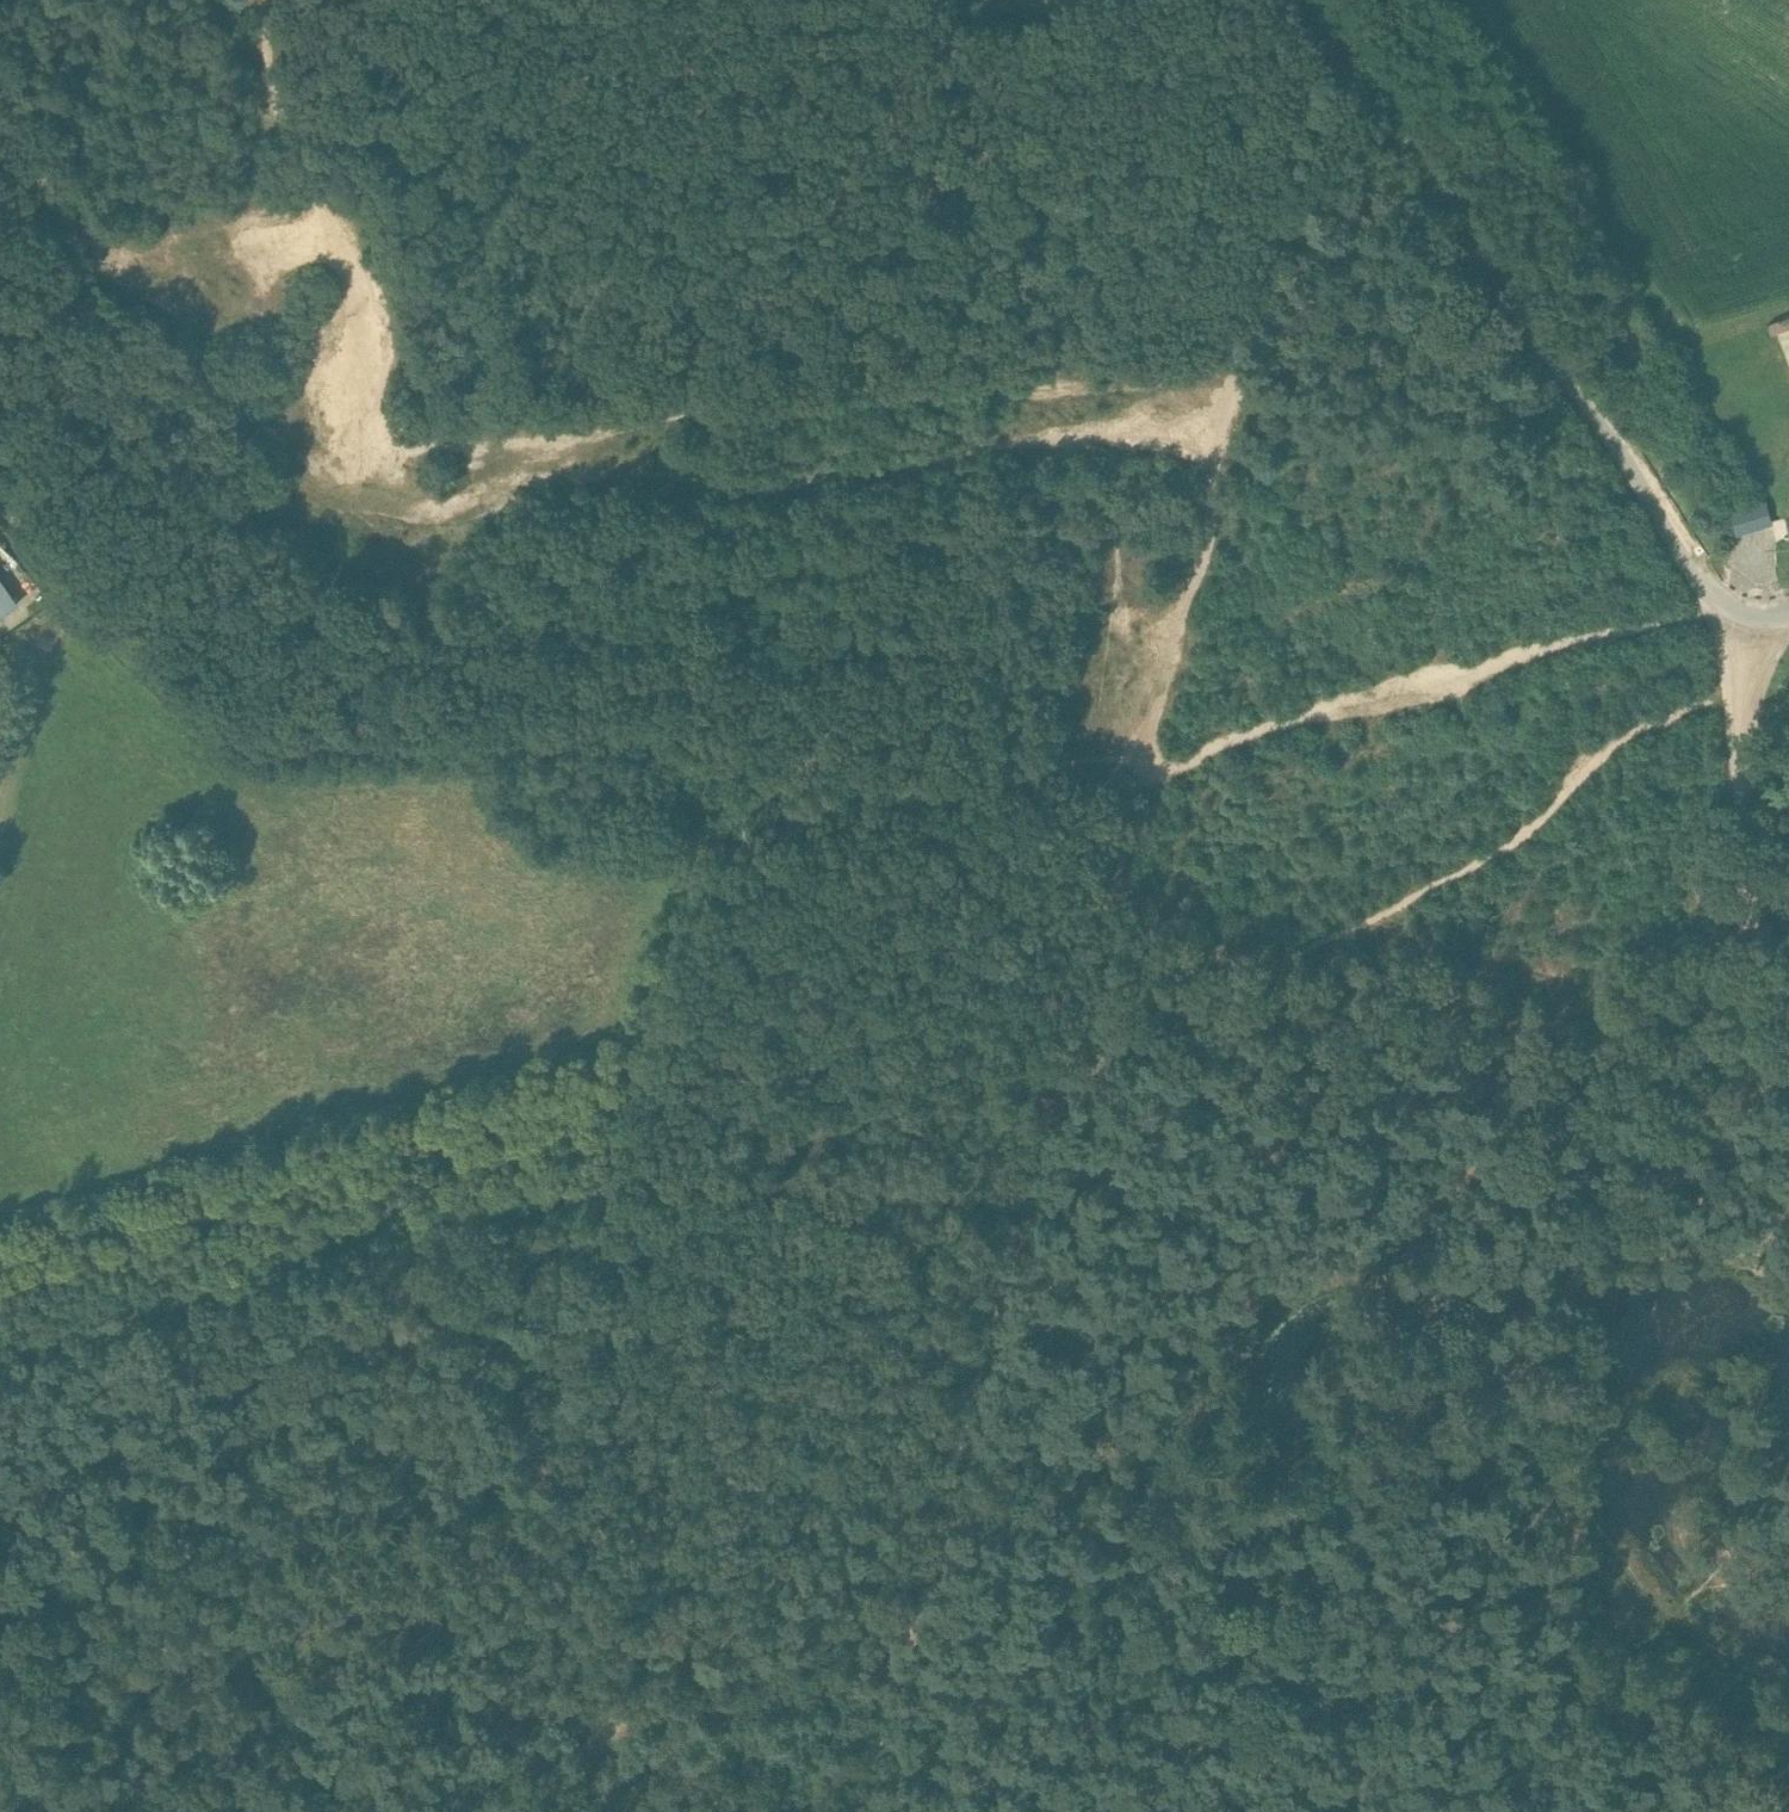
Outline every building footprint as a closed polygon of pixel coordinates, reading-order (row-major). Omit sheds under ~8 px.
[(1777,319),(1788,354),(1788,315),(1777,319)] [(1737,533),(1774,522),(1767,499),(1730,510),(1737,533)] [(0,598),(0,616),(8,610),(0,598)]
